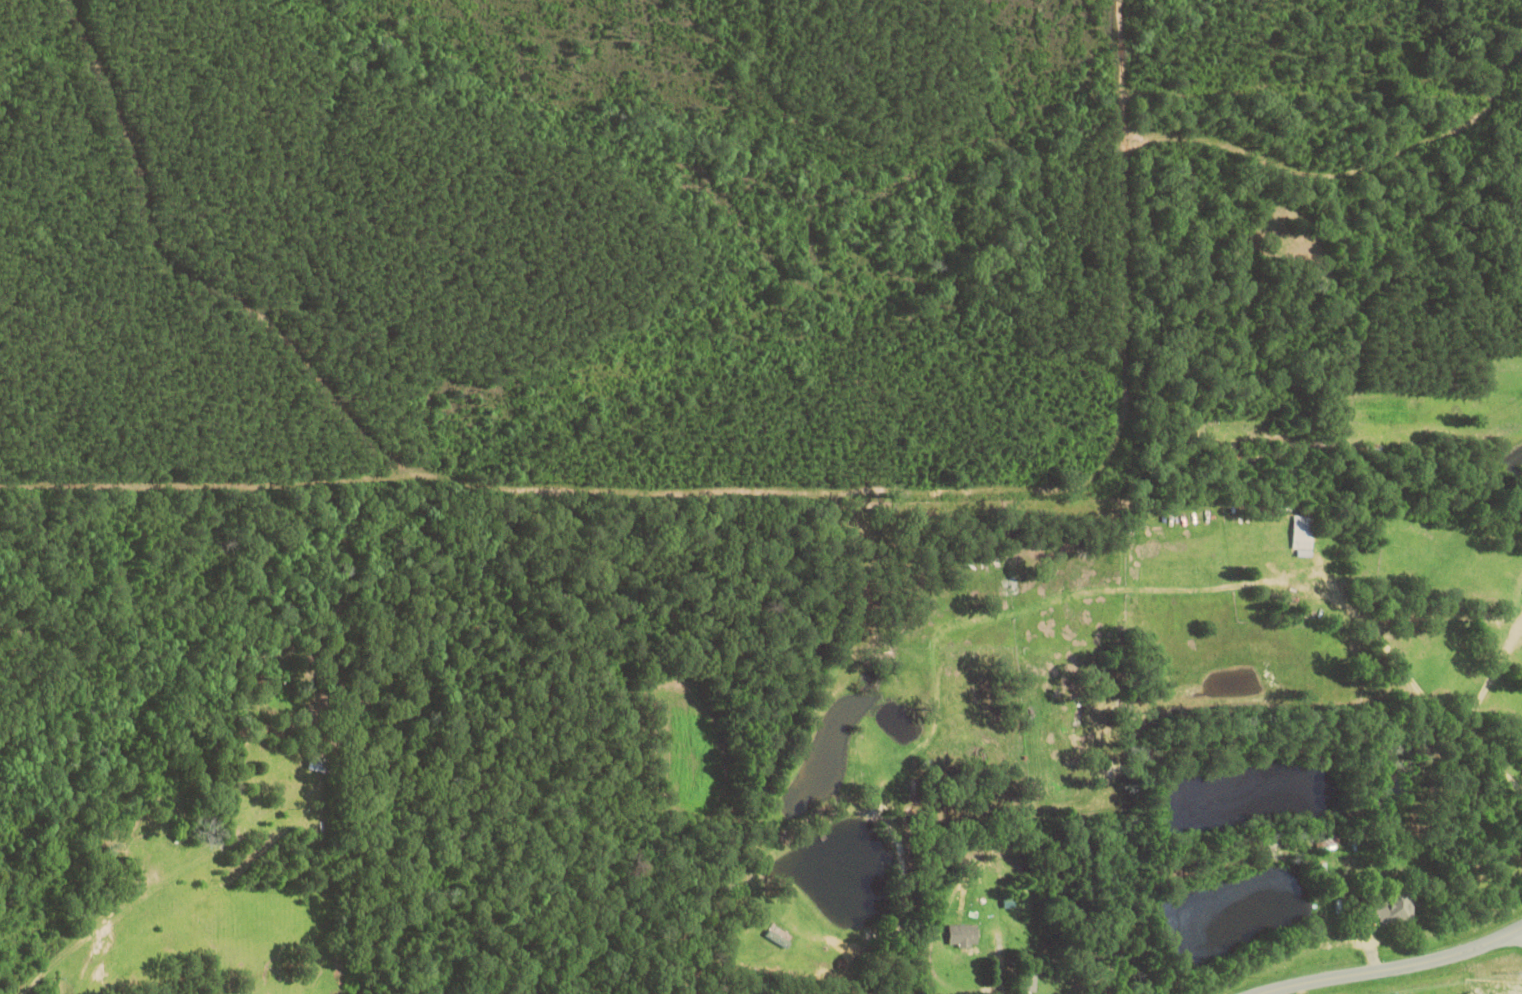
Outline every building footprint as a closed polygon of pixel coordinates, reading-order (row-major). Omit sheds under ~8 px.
[(1313,549),(1314,515),(1296,515),(1295,548),(1313,549)] [(307,768),(324,773),(328,759),(311,754),(307,768)] [(1365,916),(1380,917),(1380,921),(1415,922),(1415,889),(1397,889),(1397,896),(1366,895),(1365,916)] [(981,924),(952,923),(952,944),(981,945),(981,924)] [(765,937),(786,950),(792,940),(772,927),(765,937)]
